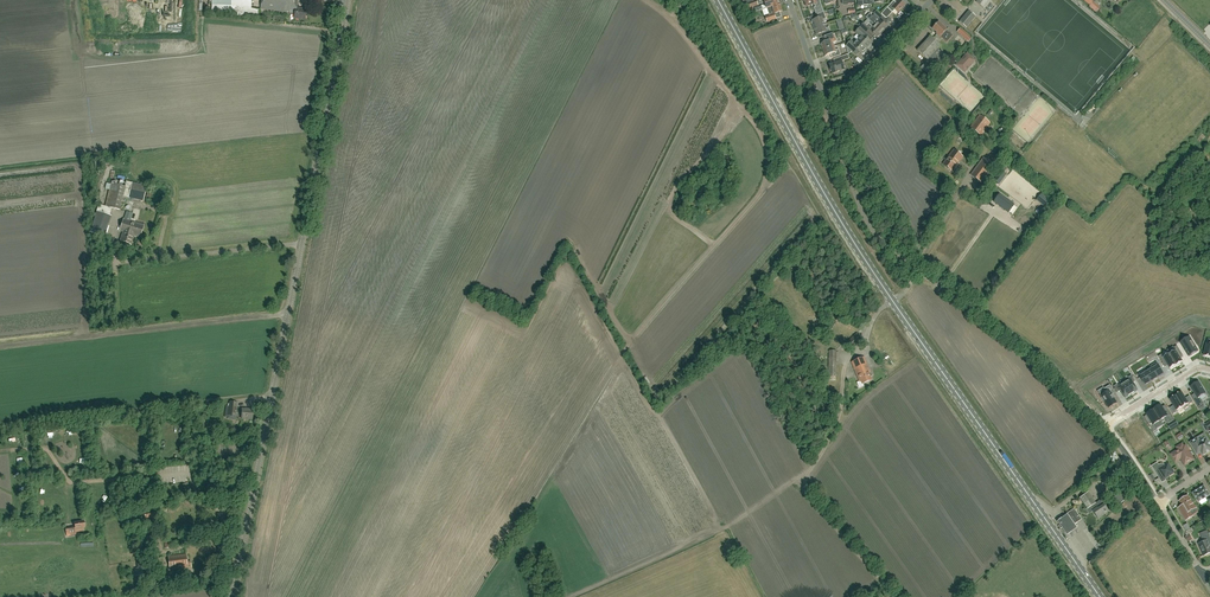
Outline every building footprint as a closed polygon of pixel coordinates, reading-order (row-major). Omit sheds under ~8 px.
[(232,4),(232,0),(212,0),(212,6),(212,14),(259,18),(259,19),(265,20),(266,18),(259,17),(260,10),(252,9),(252,5),(232,4)] [(307,10),(297,8),(297,0),(262,0),(261,9),(295,14),(295,18),(306,20),(307,10)] [(764,1),(767,9),(780,4),(778,0),(766,0),(764,1)] [(887,19),(892,12),(895,10),(898,13),(905,5),(899,0),(892,8),(890,5),(881,14),(887,19)] [(1089,6),(1096,12),(1100,8),(1094,2),(1089,6)] [(780,4),(767,9),(769,16),(765,17),(767,22),(776,19),(774,14),(782,12),(780,4)] [(870,22),(882,32),(887,27),(881,20),(883,18),(876,11),(874,14),(876,16),(870,22)] [(966,28),(976,17),(969,11),(960,22),(966,28)] [(814,28),(824,24),(823,20),(826,19),(824,12),(815,15),(817,19),(812,21),(814,28)] [(866,33),(871,38),(874,35),(877,38),(882,32),(870,22),(866,27),(863,24),(860,28),(866,33)] [(953,36),(947,31),(938,23),(933,29),(938,33),(937,34),(940,37),(946,43),(953,36)] [(824,24),(814,28),(817,35),(822,33),(823,37),(831,34),(829,27),(825,28),(824,24)] [(872,43),(869,40),(871,38),(866,33),(860,28),(855,33),(860,37),(858,41),(867,49),(872,43)] [(968,42),(972,39),(961,29),(957,32),(968,42)] [(823,38),(825,43),(821,44),(823,50),(835,46),(833,42),(836,41),(834,34),(823,38)] [(917,51),(928,61),(936,68),(946,57),(938,50),(941,46),(930,37),(917,51)] [(867,49),(858,41),(856,39),(853,43),(851,41),(846,46),(852,51),(856,55),(859,52),(861,55),(862,54),(863,54),(866,51),(866,50),(867,49)] [(835,46),(823,50),(825,56),(830,55),(832,58),(841,55),(839,49),(836,50),(835,46)] [(954,63),(957,65),(965,72),(975,61),(965,51),(954,63)] [(842,62),(849,59),(848,55),(833,60),(835,64),(830,65),(833,74),(844,70),(842,62)] [(921,68),(927,74),(930,71),(924,65),(921,68)] [(981,135),(990,123),(979,116),(971,128),(981,135)] [(952,171),(962,157),(954,151),(944,165),(952,171)] [(981,182),(993,166),(984,159),(972,175),(981,182)] [(106,188),(110,189),(104,213),(110,215),(112,208),(120,210),(123,197),(143,202),(147,187),(127,182),(125,187),(107,183),(106,188)] [(1014,205),(1000,194),(994,202),(1008,213),(1014,205)] [(1049,200),(1042,194),(1038,199),(1045,205),(1049,200)] [(104,237),(110,216),(96,212),(90,232),(104,237)] [(139,237),(143,226),(123,219),(119,231),(123,232),(133,235),(139,237)] [(133,235),(123,232),(120,241),(130,244),(133,235)] [(851,350),(862,340),(857,333),(845,344),(851,350)] [(1190,337),(1180,343),(1182,346),(1189,357),(1198,351),(1191,340),(1190,337)] [(1184,357),(1177,346),(1174,348),(1176,351),(1170,355),(1170,354),(1177,366),(1183,362),(1181,359),(1184,357)] [(828,377),(837,377),(837,351),(829,351),(828,377)] [(1170,369),(1176,365),(1176,366),(1177,366),(1170,354),(1164,358),(1162,355),(1158,357),(1165,368),(1168,366),(1170,369)] [(863,384),(872,381),(868,373),(870,372),(864,358),(852,362),(860,382),(862,382),(863,384)] [(1157,363),(1151,366),(1151,367),(1158,378),(1164,374),(1157,363)] [(1151,367),(1145,371),(1151,381),(1158,378),(1151,367)] [(1145,371),(1139,375),(1145,385),(1151,381),(1145,371)] [(1130,380),(1124,383),(1131,394),(1137,390),(1133,383),(1136,382),(1132,375),(1128,378),(1130,380)] [(1191,387),(1195,394),(1191,396),(1198,407),(1204,404),(1199,397),(1206,393),(1199,382),(1191,387)] [(1117,385),(1114,387),(1117,393),(1120,391),(1125,398),(1131,394),(1124,383),(1119,387),(1117,385)] [(1105,392),(1101,395),(1102,398),(1101,398),(1104,402),(1105,402),(1108,408),(1116,403),(1113,399),(1114,398),(1113,395),(1112,396),(1110,394),(1114,392),(1113,391),(1110,386),(1104,389),(1103,390),(1105,392)] [(1182,392),(1176,396),(1183,407),(1189,404),(1189,405),(1193,402),(1190,396),(1186,398),(1182,392)] [(1174,406),(1170,408),(1174,414),(1178,412),(1177,411),(1183,407),(1176,396),(1170,400),(1174,406)] [(236,410),(237,406),(237,404),(230,404),(228,418),(235,418),(236,410)] [(1154,410),(1160,421),(1161,420),(1165,418),(1168,424),(1174,420),(1169,412),(1166,414),(1162,407),(1161,406),(1160,406),(1159,405),(1156,407),(1156,408),(1154,410)] [(252,420),(253,410),(242,409),(241,419),(252,420)] [(1148,414),(1147,414),(1148,415),(1151,420),(1147,423),(1153,432),(1157,430),(1157,429),(1155,426),(1161,422),(1161,420),(1160,421),(1154,410),(1151,412),(1151,411),(1147,413),(1148,414)] [(1176,421),(1168,425),(1171,430),(1179,425),(1176,421)] [(1201,453),(1203,456),(1209,451),(1209,444),(1207,439),(1200,443),(1197,438),(1190,443),(1195,452),(1197,455),(1201,453)] [(1185,466),(1194,460),(1185,445),(1184,446),(1182,443),(1176,447),(1178,450),(1171,454),(1176,463),(1180,460),(1182,461),(1185,466)] [(1161,464),(1160,464),(1159,465),(1157,463),(1152,466),(1159,478),(1163,475),(1165,478),(1167,477),(1174,473),(1169,466),(1168,464),(1165,466),(1164,465),(1163,464),(1162,464),(1161,464)] [(1209,495),(1204,486),(1193,493),(1199,502),(1209,495)] [(1109,511),(1104,505),(1098,509),(1095,504),(1096,503),(1088,493),(1080,499),(1087,509),(1089,508),(1092,512),(1093,511),(1098,519),(1109,511)] [(1120,504),(1123,502),(1117,496),(1114,498),(1120,504)] [(1188,496),(1180,501),(1183,506),(1179,508),(1186,520),(1199,512),(1193,504),(1188,496)] [(1075,525),(1082,520),(1074,509),(1067,515),(1074,525),(1075,525)] [(145,520),(155,517),(154,510),(144,512),(145,520)] [(76,535),(76,532),(84,531),(82,521),(74,522),(75,526),(65,528),(67,536),(76,535)] [(1209,535),(1208,533),(1207,530),(1200,534),(1203,542),(1199,544),(1204,556),(1209,553),(1209,549),(1209,548),(1209,545),(1209,537),(1209,535)] [(155,535),(151,535),(151,536),(146,537),(146,540),(145,540),(146,547),(151,546),(151,549),(157,548),(155,535)] [(170,570),(187,567),(191,567),(191,561),(186,562),(186,554),(169,556),(170,570)] [(145,562),(137,563),(137,568),(135,569),(135,576),(147,575),(145,562)]
